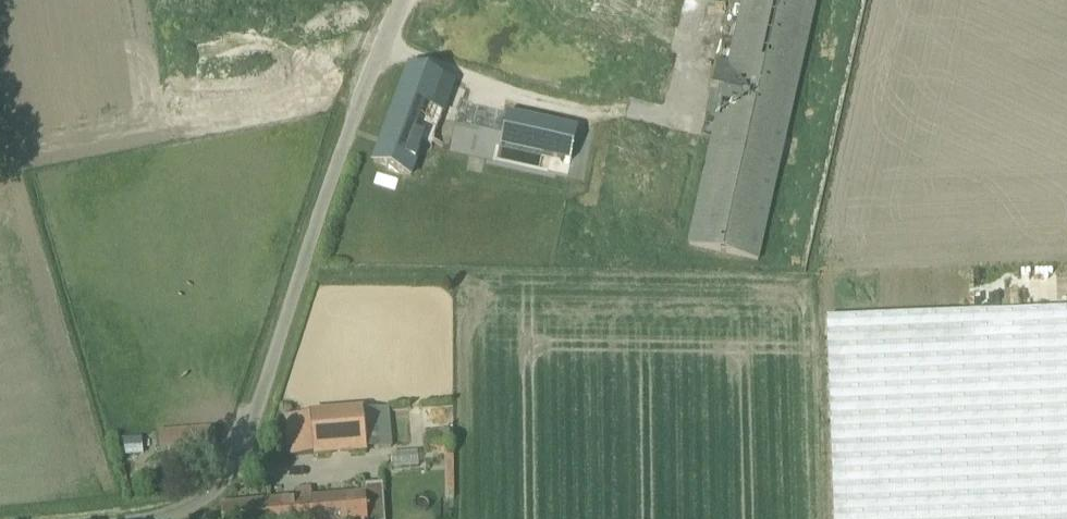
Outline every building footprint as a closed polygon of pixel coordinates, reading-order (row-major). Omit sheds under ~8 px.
[(678,25),(683,0),(552,0),(678,25)] [(712,138),(688,245),(759,261),(780,167),(818,0),(743,0),(712,138)] [(423,143),(432,146),(454,83),(409,66),(374,162),(411,175),(423,143)] [(507,113),(500,145),(570,161),(578,129),(507,113)] [(650,195),(668,126),(626,115),(608,184),(650,195)] [(827,317),(834,518),(1066,518),(1066,308),(827,317)] [(308,415),(302,416),(287,417),(290,457),(311,455),(367,451),(364,411),(308,415)] [(216,428),(159,433),(160,450),(217,445),(216,428)] [(365,494),(311,498),(311,489),(295,490),(296,499),(222,506),(224,518),(367,518),(365,494)]
